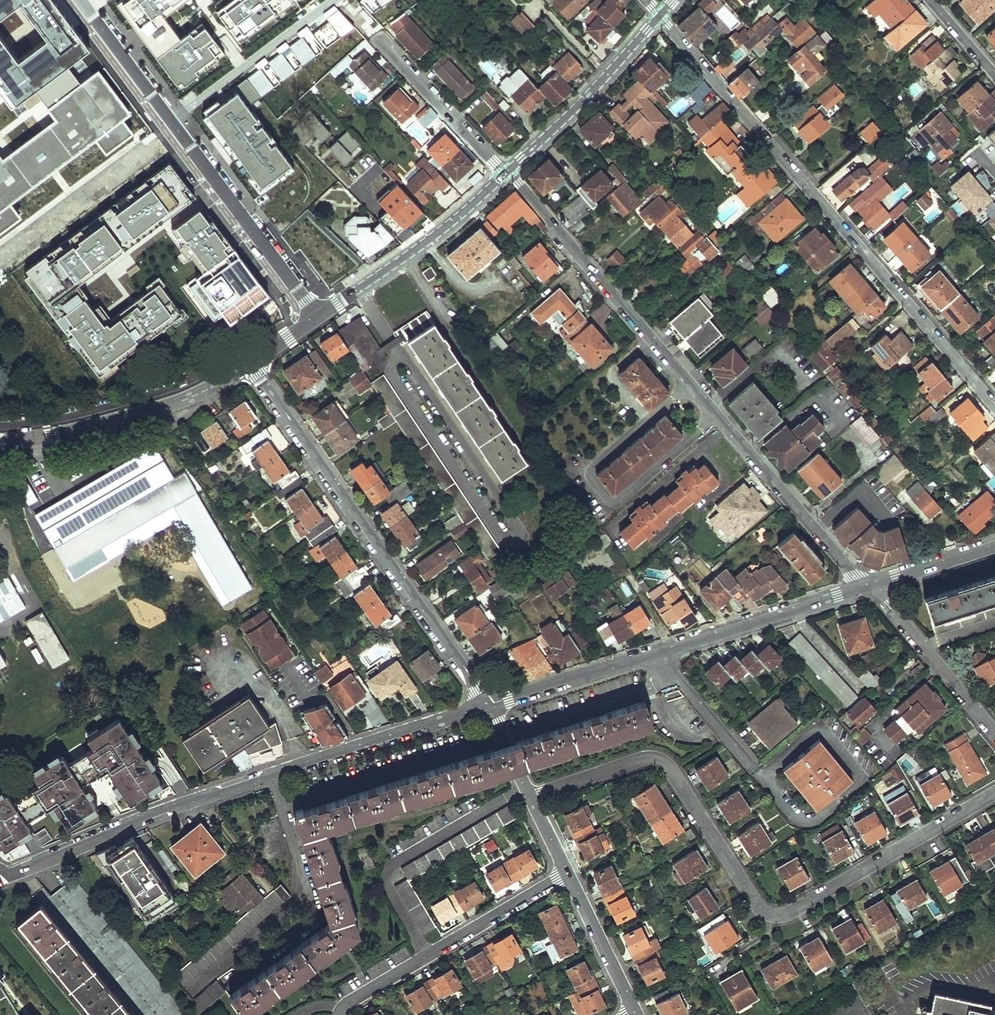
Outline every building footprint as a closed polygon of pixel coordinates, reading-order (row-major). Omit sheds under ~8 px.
[(28,214),(17,200),(96,139),(106,152),(131,131),(121,118),(129,112),(97,72),(81,85),(67,65),(90,47),(54,0),(0,0),(0,93),(4,98),(10,107),(37,89),(57,119),(48,125),(10,153),(3,158),(0,154),(0,236),(28,214)] [(180,87),(225,54),(202,24),(182,39),(164,16),(186,0),(120,0),(112,6),(173,87),(177,84),(180,87)] [(240,43),(297,0),(232,0),(217,11),(240,43)] [(371,14),(390,0),(358,0),(371,14)] [(554,0),(568,16),(587,0),(554,0)] [(614,26),(615,26),(621,18),(616,13),(628,0),(608,0),(605,3),(602,0),(595,0),(590,4),(614,26)] [(678,26),(695,45),(706,35),(718,26),(707,13),(716,6),(711,0),(704,0),(699,4),(701,6),(678,26)] [(915,9),(907,0),(874,0),(867,6),(876,16),(881,13),(894,28),(915,9)] [(963,2),(980,21),(994,8),(994,0),(965,0),(963,2)] [(614,26),(590,4),(581,12),(593,23),(588,29),(604,43),(610,37),(607,34),(614,26)] [(816,8),(804,18),(805,18),(811,25),(822,15),(816,8)] [(894,28),(887,34),(898,48),(927,23),(915,9),(894,28)] [(311,30),(325,49),(352,29),(338,10),(311,30)] [(411,10),(389,26),(391,27),(394,24),(400,32),(397,34),(419,58),(433,44),(408,16),(413,12),(411,10)] [(524,36),(535,25),(521,11),(510,21),(524,36)] [(546,15),(540,21),(550,31),(556,25),(546,15)] [(795,26),(787,17),(779,24),(773,18),(766,23),(753,34),(744,42),(750,49),(758,43),(762,48),(784,30),(799,48),(800,48),(817,33),(811,25),(805,18),(795,26)] [(762,18),(749,29),(753,34),(766,23),(762,18)] [(394,24),(391,27),(397,34),(400,32),(394,24)] [(736,32),(728,40),(736,49),(744,42),(753,34),(749,29),(747,31),(746,30),(739,35),(736,32)] [(828,29),(820,36),(825,42),(833,35),(828,29)] [(287,48),(301,67),(321,52),(307,34),(287,48)] [(817,36),(791,59),(798,67),(802,63),(807,63),(810,67),(803,74),(811,83),(827,69),(810,50),(821,41),(817,36)] [(911,55),(923,69),(925,67),(945,49),(933,36),(911,55)] [(945,49),(953,59),(964,50),(955,41),(945,49)] [(266,63),(280,82),(299,68),(285,49),(266,63)] [(953,59),(945,49),(925,67),(930,73),(927,75),(935,84),(941,79),(947,85),(962,72),(956,65),(955,67),(950,61),(953,59)] [(389,76),(365,50),(350,63),(368,83),(373,79),(378,85),(389,76)] [(557,71),(567,81),(582,67),(569,53),(554,67),(557,71)] [(473,84),(444,54),(433,65),(462,94),(473,84)] [(546,59),(551,64),(554,61),(549,55),(546,59)] [(714,67),(719,73),(728,65),(732,62),(727,56),(714,67)] [(639,65),(632,71),(640,80),(651,92),(658,99),(662,96),(654,88),(667,76),(650,58),(641,66),(639,65)] [(248,77),(262,96),(278,84),(264,65),(248,77)] [(748,67),(727,85),(734,92),(740,99),(761,81),(748,67)] [(528,112),(547,95),(540,88),(522,68),(514,76),(517,80),(515,82),(511,78),(505,84),(508,88),(507,89),(528,112)] [(555,104),(573,87),(567,81),(557,71),(540,88),(547,95),(555,104)] [(260,95),(247,78),(200,114),(261,193),(294,168),(246,106),(260,95)] [(373,79),(368,83),(374,89),(378,85),(373,79)] [(947,85),(941,79),(935,84),(941,90),(947,85)] [(620,103),(611,111),(633,135),(638,131),(647,142),(669,122),(646,97),(651,92),(640,80),(625,93),(640,110),(632,117),(620,103)] [(978,82),(959,99),(971,112),(990,95),(978,82)] [(483,85),(488,91),(491,88),(486,83),(483,85)] [(491,88),(488,91),(496,100),(503,93),(495,84),(491,88)] [(420,106),(401,85),(389,96),(394,100),(388,105),(403,122),(420,106)] [(822,99),(795,122),(810,139),(829,123),(823,116),(829,111),(827,108),(843,94),(835,85),(821,97),(822,99)] [(496,100),(488,91),(484,96),(500,113),(485,127),(499,142),(515,127),(513,125),(517,121),(496,100)] [(990,95),(971,112),(967,114),(982,132),(994,121),(994,119),(994,118),(994,117),(994,91),(990,95)] [(394,100),(389,96),(384,100),(388,105),(394,100)] [(730,110),(723,102),(698,124),(695,120),(686,128),(696,140),(702,136),(709,129),(711,128),(718,121),(724,116),(730,110)] [(420,116),(429,109),(427,107),(418,114),(420,116)] [(429,109),(420,116),(428,124),(439,115),(431,107),(429,109)] [(293,131),(305,144),(315,135),(321,142),(331,133),(309,110),(301,118),(303,121),(293,131)] [(601,113),(583,129),(597,145),(615,129),(601,113)] [(941,113),(920,131),(932,145),(939,139),(949,131),(953,127),(941,113)] [(736,168),(750,184),(745,187),(752,195),(756,192),(759,195),(771,185),(770,184),(775,180),(771,175),(773,173),(764,163),(760,167),(749,154),(747,156),(742,150),(745,148),(724,124),(723,126),(718,121),(711,128),(709,129),(702,136),(703,137),(711,146),(708,149),(712,154),(728,173),(733,168),(736,168)] [(874,121),(860,133),(871,145),(884,133),(874,121)] [(329,148),(344,164),(352,157),(350,154),(361,144),(348,130),(329,148)] [(957,140),(949,131),(939,139),(944,145),(947,149),(957,140)] [(444,163),(460,149),(447,134),(430,148),(444,163)] [(696,140),(694,143),(695,144),(703,137),(702,136),(696,140)] [(414,138),(411,141),(416,145),(420,150),(423,148),(414,138)] [(944,145),(939,139),(932,145),(938,151),(944,145)] [(437,169),(447,179),(453,173),(458,178),(473,164),(460,149),(444,163),(437,169)] [(836,190),(830,195),(839,205),(845,200),(843,198),(850,193),(853,193),(858,189),(858,185),(873,173),(878,179),(882,176),(896,164),(887,154),(871,169),(868,165),(861,168),(856,172),(855,172),(851,175),(850,174),(838,183),(839,185),(835,189),(836,190)] [(437,169),(426,157),(418,164),(418,171),(420,173),(409,183),(425,201),(434,194),(430,190),(437,183),(445,192),(453,186),(447,179),(437,169)] [(530,176),(548,197),(552,194),(548,189),(562,176),(564,175),(550,159),(530,176)] [(391,161),(384,168),(388,172),(391,168),(395,165),(391,161)] [(194,196),(169,162),(22,271),(99,374),(179,314),(159,286),(110,323),(103,314),(83,287),(78,281),(114,254),(165,217),(194,196)] [(613,163),(608,168),(622,183),(627,179),(613,163)] [(947,163),(942,167),(946,172),(951,168),(947,163)] [(939,164),(933,169),(940,177),(941,177),(946,172),(942,167),(939,164)] [(401,179),(391,168),(388,172),(398,183),(401,179)] [(580,194),(593,209),(599,204),(595,200),(614,183),(602,169),(576,190),(580,194)] [(992,198),(969,170),(952,185),(972,209),(981,201),(985,205),(992,198)] [(878,201),(893,189),(882,176),(878,179),(850,203),(856,210),(859,208),(866,217),(863,219),(870,226),(872,224),(875,227),(890,215),(890,214),(878,201)] [(641,195),(645,199),(650,195),(662,183),(658,178),(641,195)] [(826,194),(834,186),(827,180),(820,189),(826,194)] [(424,213),(395,182),(377,199),(406,230),(424,213)] [(650,195),(653,199),(666,188),(662,183),(650,195)] [(605,198),(624,220),(640,205),(622,184),(605,198)] [(752,195),(745,187),(739,193),(749,205),(759,195),(756,192),(752,195)] [(516,192),(487,217),(497,228),(502,224),(518,210),(522,215),(532,226),(535,224),(541,230),(546,226),(516,192)] [(928,192),(918,200),(926,209),(936,200),(928,192)] [(567,221),(573,227),(581,219),(576,213),(583,207),(589,213),(593,209),(580,194),(562,210),(570,219),(567,221)] [(766,217),(759,222),(764,228),(775,241),(802,218),(787,199),(786,200),(780,194),(760,210),(766,217)] [(677,200),(664,211),(667,214),(680,203),(677,200)] [(639,216),(648,226),(655,219),(662,227),(663,226),(683,207),(680,203),(667,214),(664,211),(656,202),(639,216)] [(895,220),(909,208),(904,202),(890,214),(890,215),(895,220)] [(235,248),(202,205),(172,229),(190,253),(204,271),(235,248)] [(681,246),(701,228),(683,207),(663,226),(681,246)] [(957,215),(951,208),(943,214),(950,222),(957,215)] [(518,210),(502,224),(506,230),(522,215),(518,210)] [(759,232),(764,228),(759,222),(766,217),(760,210),(748,220),(759,232)] [(396,235),(384,224),(378,230),(371,228),(369,217),(366,217),(365,213),(355,214),(355,218),(346,219),(348,232),(350,233),(351,237),(370,254),(388,242),(396,235)] [(573,227),(578,232),(586,225),(581,219),(573,227)] [(487,222),(481,228),(489,237),(496,231),(487,222)] [(904,222),(886,239),(899,254),(918,237),(904,222)] [(816,225),(794,244),(805,258),(828,239),(816,225)] [(481,228),(448,255),(468,279),(501,251),(489,237),(481,228)] [(718,250),(717,250),(706,238),(708,236),(701,228),(681,246),(680,247),(687,255),(688,255),(691,258),(683,265),(683,268),(688,273),(691,273),(702,263),(699,261),(706,255),(709,258),(718,250)] [(723,241),(715,231),(708,237),(716,246),(723,241)] [(918,237),(899,254),(912,270),(931,253),(918,237)] [(828,239),(805,258),(817,270),(838,251),(828,239)] [(542,243),(524,258),(544,281),(559,268),(546,253),(548,251),(542,243)] [(262,283),(235,248),(204,271),(188,283),(215,318),(262,283)] [(609,259),(618,269),(627,261),(618,252),(609,259)] [(336,272),(347,267),(341,254),(330,259),(336,272)] [(748,259),(738,268),(745,277),(756,268),(748,259)] [(512,264),(519,271),(524,267),(517,260),(512,264)] [(728,260),(717,270),(722,275),(733,266),(728,260)] [(849,264),(830,282),(857,313),(877,296),(849,264)] [(423,273),(429,281),(437,276),(430,267),(423,273)] [(940,272),(923,287),(942,309),(959,294),(940,272)] [(652,273),(640,284),(646,291),(658,280),(652,273)] [(766,281),(754,291),(759,297),(771,287),(766,281)] [(771,287),(759,297),(765,303),(777,293),(771,287)] [(561,288),(533,312),(543,323),(560,308),(568,317),(562,322),(570,330),(585,316),(561,288)] [(959,294),(942,309),(961,331),(978,316),(959,294)] [(699,296),(670,321),(685,338),(710,317),(714,313),(699,296)] [(852,318),(859,326),(869,317),(870,318),(885,305),(877,296),(852,318)] [(767,306),(762,301),(753,309),(758,314),(767,306)] [(767,306),(758,314),(765,323),(774,314),(767,306)] [(758,314),(754,318),(761,326),(765,323),(758,314)] [(570,330),(564,335),(590,365),(612,346),(585,316),(570,330)] [(978,331),(994,351),(994,316),(978,331)] [(710,317),(685,338),(701,357),(726,335),(710,317)] [(829,338),(836,346),(859,326),(852,318),(829,338)] [(358,322),(339,333),(350,350),(364,371),(365,372),(383,360),(358,322)] [(409,341),(502,480),(528,463),(435,324),(409,341)] [(885,371),(891,365),(913,346),(901,331),(890,340),(885,334),(869,347),(875,353),(872,356),(885,371)] [(322,344),(333,360),(350,350),(339,333),(322,344)] [(500,334),(488,344),(497,356),(510,346),(500,334)] [(756,339),(744,349),(753,360),(766,350),(756,339)] [(522,363),(534,353),(526,344),(514,354),(522,363)] [(809,354),(823,370),(831,364),(836,359),(822,344),(809,354)] [(331,370),(316,349),(285,371),(299,393),(320,379),(319,378),(331,370)] [(733,349),(711,368),(725,385),(748,365),(733,349)] [(640,357),(621,374),(651,408),(670,391),(640,357)] [(925,379),(917,385),(923,392),(927,388),(943,374),(932,361),(931,362),(926,357),(917,365),(921,370),(919,372),(925,379)] [(827,374),(834,368),(831,364),(823,370),(827,374)] [(843,372),(837,365),(834,368),(827,374),(829,377),(833,382),(843,372)] [(351,379),(361,393),(374,385),(372,383),(365,372),(364,371),(351,379)] [(943,374),(927,388),(938,400),(954,387),(943,374)] [(460,514),(465,522),(470,530),(490,559),(502,551),(384,375),(372,383),(374,385),(392,413),(398,422),(460,514)] [(846,382),(840,386),(857,405),(862,401),(846,382)] [(752,383),(731,401),(762,436),(782,418),(752,383)] [(968,397),(952,411),(973,436),(984,427),(979,421),(984,416),(968,397)] [(221,410),(236,431),(240,437),(253,428),(249,422),(258,416),(246,400),(231,411),(227,406),(221,410)] [(326,434),(345,421),(349,418),(337,401),(333,403),(314,417),(326,434)] [(932,404),(921,414),(926,420),(930,417),(938,410),(932,404)] [(938,410),(930,417),(935,423),(947,413),(942,407),(938,410)] [(196,439),(206,452),(214,446),(229,435),(236,431),(221,410),(214,416),(218,420),(201,431),(203,434),(196,439)] [(817,432),(825,426),(813,412),(807,418),(805,415),(799,420),(801,423),(806,428),(797,436),(793,431),(787,425),(765,444),(788,470),(823,439),(817,432)] [(379,421),(385,430),(398,422),(392,413),(379,421)] [(667,415),(598,474),(615,494),(683,435),(667,415)] [(862,415),(851,424),(871,446),(882,437),(862,415)] [(358,439),(345,421),(326,434),(339,452),(358,439)] [(806,428),(801,423),(793,431),(797,436),(806,428)] [(177,436),(179,440),(187,434),(182,427),(176,430),(179,435),(177,436)] [(253,449),(264,465),(280,454),(269,438),(268,439),(266,437),(271,434),(267,427),(250,440),(256,447),(253,449)] [(974,448),(985,460),(987,458),(994,467),(994,431),(974,448)] [(229,435),(214,446),(218,452),(233,442),(229,435)] [(151,447),(33,515),(64,570),(174,508),(229,603),(253,589),(185,472),(170,480),(151,447)] [(819,452),(800,469),(825,497),(844,481),(819,452)] [(278,479),(284,487),(301,475),(296,468),(290,472),(289,470),(290,469),(280,454),(264,465),(275,481),(278,479)] [(895,455),(876,471),(886,483),(894,476),(899,480),(909,471),(895,455)] [(985,460),(994,472),(994,467),(987,458),(985,460)] [(217,463),(214,459),(208,464),(211,468),(217,463)] [(696,462),(678,478),(681,481),(699,465),(696,462)] [(220,467),(217,463),(211,468),(213,472),(220,467)] [(353,471),(366,490),(382,479),(386,476),(376,463),(367,469),(363,464),(353,471)] [(637,522),(624,535),(639,551),(658,533),(656,531),(661,527),(663,529),(670,523),(668,520),(681,509),(683,511),(685,514),(705,496),(703,494),(707,489),(710,492),(723,480),(707,463),(701,468),(699,465),(681,481),(684,485),(671,497),(668,495),(655,507),(652,503),(634,519),(637,522)] [(281,502),(287,498),(298,513),(314,502),(303,486),(301,487),(299,485),(305,481),(301,475),(284,487),(275,493),(281,502)] [(385,495),(389,501),(400,494),(396,488),(391,491),(382,479),(366,490),(375,503),(385,495)] [(920,481),(908,492),(932,518),(943,507),(923,485),(920,481)] [(761,496),(753,487),(750,490),(744,484),(729,497),(731,499),(728,501),(727,499),(718,507),(722,512),(712,521),(719,528),(722,526),(729,534),(734,530),(739,525),(744,531),(751,524),(749,522),(757,515),(755,513),(760,508),(755,501),(758,499),(761,496)] [(410,487),(400,494),(389,501),(393,506),(383,513),(392,527),(408,516),(398,502),(403,499),(402,498),(413,491),(410,487)] [(959,514),(973,530),(984,521),(994,512),(994,498),(988,490),(959,514)] [(767,510),(758,499),(755,501),(760,508),(755,513),(757,515),(749,522),(751,524),(767,510)] [(956,510),(959,514),(973,502),(969,499),(956,510)] [(649,500),(632,516),(634,519),(652,503),(649,500)] [(310,541),(334,522),(330,517),(328,514),(324,516),(314,502),(298,513),(302,519),(294,525),(302,537),(305,535),(310,541)] [(858,507),(834,527),(848,543),(850,541),(855,548),(860,544),(865,550),(863,556),(883,562),(900,556),(902,561),(910,559),(899,527),(884,532),(877,529),(858,507)] [(681,509),(668,520),(670,523),(683,511),(681,509)] [(453,531),(465,522),(460,514),(446,523),(452,531),(453,531)] [(407,544),(411,550),(425,540),(408,516),(392,527),(405,546),(407,544)] [(984,521),(973,530),(976,533),(986,524),(984,521)] [(334,522),(310,541),(314,547),(310,549),(319,561),(328,555),(332,561),(348,550),(336,534),(335,535),(333,533),(339,529),(334,522)] [(465,522),(453,531),(458,538),(470,530),(465,522)] [(744,531),(739,525),(734,530),(739,535),(744,531)] [(782,542),(779,544),(812,581),(826,568),(793,532),(782,542)] [(613,545),(606,533),(598,538),(602,545),(573,561),(583,579),(594,572),(596,576),(615,565),(606,550),(613,545)] [(459,549),(453,540),(418,563),(428,578),(457,559),(453,553),(459,549)] [(860,544),(855,548),(863,556),(865,550),(860,544)] [(770,552),(779,562),(783,558),(775,548),(772,551),(770,552)] [(463,554),(459,549),(453,553),(457,559),(463,554)] [(348,550),(332,561),(337,568),(343,576),(340,578),(336,581),(342,590),(369,571),(364,564),(358,569),(357,566),(359,565),(348,550)] [(486,584),(485,582),(491,579),(482,566),(486,563),(479,553),(461,565),(477,590),(486,584)] [(694,585),(710,571),(699,559),(683,572),(694,585)] [(774,589),(776,591),(789,587),(787,583),(771,564),(763,568),(759,572),(758,570),(752,575),(747,569),(736,579),(727,569),(718,578),(731,593),(740,603),(750,595),(751,597),(757,592),(761,596),(766,591),(769,594),(774,589)] [(334,570),(340,578),(343,576),(337,568),(334,570)] [(543,580),(553,595),(575,581),(567,570),(553,578),(551,575),(543,580)] [(369,571),(342,590),(348,598),(355,594),(366,609),(382,598),(371,582),(369,583),(367,581),(373,577),(369,571)] [(925,597),(937,633),(994,614),(994,574),(925,597)] [(513,591),(504,578),(492,586),(501,599),(510,592),(513,591)] [(718,578),(703,590),(716,606),(731,593),(718,578)] [(510,592),(514,599),(532,588),(527,581),(513,591),(510,592)] [(665,589),(652,597),(667,621),(678,614),(681,618),(686,625),(696,619),(676,587),(667,593),(665,589)] [(602,593),(607,602),(612,599),(607,590),(602,593)] [(382,598),(366,609),(378,625),(380,623),(386,631),(403,619),(399,613),(393,617),(391,615),(393,614),(382,598)] [(457,619),(469,635),(489,620),(482,610),(477,603),(457,619)] [(490,605),(482,610),(489,620),(491,618),(497,614),(490,605)] [(599,631),(607,645),(618,638),(620,641),(635,632),(625,615),(619,605),(610,610),(617,620),(610,625),(608,622),(598,628),(599,631)] [(625,615),(635,632),(651,622),(641,605),(625,615)] [(43,609),(27,619),(55,665),(71,655),(43,609)] [(260,613),(267,622),(270,620),(264,611),(260,613)] [(277,669),(291,659),(285,650),(289,648),(270,620),(267,622),(260,613),(246,623),(252,632),(249,634),(267,662),(271,660),(277,669)] [(678,614),(667,621),(670,625),(681,618),(678,614)] [(469,635),(482,652),(504,635),(491,618),(489,620),(469,635)] [(841,625),(849,652),(873,644),(864,618),(841,625)] [(553,620),(542,627),(544,631),(556,623),(553,620)] [(249,634),(252,632),(246,623),(243,625),(249,634)] [(380,635),(386,631),(380,623),(378,625),(374,628),(380,635)] [(551,645),(563,663),(581,650),(581,649),(571,634),(570,632),(564,636),(556,623),(544,631),(552,644),(551,645)] [(579,629),(571,634),(581,649),(589,644),(579,629)] [(789,642),(838,695),(850,708),(861,698),(849,685),(801,632),(789,642)] [(513,648),(532,680),(553,669),(538,637),(513,648)] [(766,663),(771,668),(784,657),(772,644),(759,655),(766,663)] [(295,657),(289,648),(285,650),(291,659),(295,657)] [(973,669),(977,667),(976,665),(990,656),(987,650),(981,648),(977,650),(970,661),(973,669)] [(429,649),(411,662),(423,679),(441,666),(429,649)] [(749,668),(754,674),(766,663),(759,655),(754,650),(742,661),(749,668)] [(485,659),(488,666),(500,661),(499,658),(504,655),(502,652),(485,659)] [(731,673),(736,679),(749,668),(742,661),(737,655),(725,666),(731,673)] [(976,665),(988,684),(994,679),(994,656),(992,658),(990,656),(976,665)] [(267,662),(274,671),(277,669),(271,660),(267,662)] [(707,671),(719,684),(731,673),(725,666),(719,660),(707,671)] [(917,676),(927,667),(922,661),(912,670),(917,676)] [(346,676),(354,671),(348,662),(340,667),(346,676)] [(397,662),(370,682),(382,699),(400,686),(408,697),(418,690),(397,662)] [(332,677),(329,671),(326,667),(317,674),(319,678),(322,684),(332,677)] [(860,676),(872,688),(883,678),(877,672),(874,675),(868,668),(860,676)] [(357,671),(333,688),(346,708),(371,692),(357,671)] [(902,711),(903,713),(886,728),(897,740),(914,725),(916,727),(923,728),(947,706),(926,683),(902,704),(902,711)] [(848,710),(859,723),(876,708),(864,695),(850,708),(848,710)] [(249,696),(184,741),(205,771),(242,746),(270,727),(249,696)] [(514,742),(522,766),(653,723),(645,700),(514,742)] [(750,725),(771,748),(798,725),(777,701),(750,725)] [(338,740),(347,733),(339,722),(335,724),(331,719),(335,716),(327,704),(322,706),(316,710),(315,708),(303,716),(324,746),(333,740),(335,743),(339,741),(338,740)] [(839,717),(854,735),(862,728),(858,724),(855,728),(846,718),(850,715),(846,711),(839,717)] [(126,796),(145,784),(143,781),(155,773),(120,720),(89,740),(95,750),(70,766),(63,757),(34,776),(41,785),(14,803),(8,794),(0,799),(0,841),(6,850),(20,841),(18,838),(31,829),(27,823),(53,805),(67,826),(82,815),(80,812),(94,802),(78,778),(103,762),(126,796)] [(270,727),(242,746),(249,755),(283,743),(277,722),(270,727)] [(854,735),(862,744),(872,735),(864,726),(862,728),(854,735)] [(945,743),(968,782),(983,774),(976,762),(980,759),(969,741),(970,740),(965,731),(945,743)] [(784,768),(817,808),(854,777),(820,739),(784,768)] [(499,754),(505,772),(517,768),(522,766),(514,742),(506,745),(498,748),(499,754)] [(505,772),(499,754),(498,748),(296,813),(331,923),(230,996),(244,1014),(246,1014),(360,932),(327,830),(505,772)] [(705,776),(712,786),(730,774),(718,756),(697,770),(703,777),(705,776)] [(889,787),(901,778),(894,768),(881,777),(889,787)] [(920,783),(932,802),(943,795),(944,798),(953,794),(940,772),(920,783)] [(655,821),(672,809),(655,782),(634,796),(651,823),(655,821)] [(726,809),(733,820),(752,808),(740,790),(719,803),(723,810),(726,809)] [(888,802),(899,821),(911,814),(913,817),(920,813),(907,791),(888,802)] [(403,869),(410,881),(517,817),(510,805),(403,869)] [(583,805),(568,812),(575,828),(573,829),(576,836),(594,827),(583,805)] [(672,809),(655,821),(662,832),(659,834),(664,841),(685,828),(672,809)] [(856,821),(868,840),(878,834),(880,836),(887,832),(875,811),(856,821)] [(173,846),(197,875),(225,851),(202,823),(173,846)] [(747,842),(754,852),(773,841),(761,823),(740,836),(745,844),(747,842)] [(984,833),(994,852),(994,826),(984,833)] [(594,827),(576,836),(579,842),(582,841),(589,855),(604,848),(598,835),(594,827)] [(824,840),(834,859),(846,852),(847,855),(855,850),(843,829),(824,840)] [(605,831),(598,835),(604,848),(611,845),(605,831)] [(974,861),(971,862),(978,875),(994,866),(989,856),(994,853),(994,852),(984,833),(964,844),(974,861)] [(486,853),(497,849),(493,838),(481,842),(486,853)] [(116,847),(97,856),(106,868),(109,866),(115,862),(152,918),(160,913),(163,911),(174,904),(176,903),(160,880),(161,880),(151,865),(148,867),(143,861),(147,859),(135,842),(118,850),(116,847)] [(508,859),(518,876),(524,872),(523,870),(538,861),(530,845),(508,859)] [(163,848),(159,851),(175,871),(179,868),(163,848)] [(695,849),(673,863),(678,871),(681,869),(688,879),(709,866),(704,858),(702,860),(695,849)] [(778,867),(789,885),(801,879),(802,881),(810,877),(797,856),(778,867)] [(954,856),(929,871),(946,901),(959,894),(955,888),(968,880),(954,856)] [(147,859),(143,861),(148,867),(151,865),(152,864),(148,858),(147,859)] [(487,871),(496,886),(510,878),(512,880),(518,876),(508,859),(487,871)] [(115,862),(109,866),(147,921),(151,918),(152,918),(115,862)] [(613,866),(598,874),(605,889),(603,890),(606,897),(623,888),(613,866)] [(237,867),(223,880),(228,886),(226,887),(231,893),(223,900),(234,914),(245,905),(250,911),(264,899),(237,867)] [(682,883),(688,879),(681,869),(678,871),(675,872),(682,883)] [(75,879),(19,923),(94,1014),(188,1014),(75,879)] [(453,891),(464,909),(470,905),(469,902),(483,894),(474,879),(453,891)] [(915,879),(896,890),(907,908),(916,903),(914,901),(925,895),(915,879)] [(397,889),(424,934),(437,926),(410,881),(397,889)] [(276,889),(286,900),(293,894),(283,882),(276,889)] [(694,910),(697,908),(703,916),(720,905),(708,886),(693,895),(687,899),(694,910)] [(231,893),(226,887),(218,894),(223,900),(231,893)] [(623,888),(606,897),(610,903),(612,902),(619,917),(634,910),(623,888)] [(174,976),(184,987),(286,900),(276,889),(264,899),(250,911),(174,976)] [(907,908),(896,890),(889,894),(905,921),(912,917),(907,908)] [(433,903),(442,919),(456,911),(458,913),(464,909),(453,891),(433,903)] [(873,905),(866,909),(878,930),(890,924),(891,926),(898,922),(886,901),(875,907),(873,905)] [(163,911),(166,914),(177,907),(174,904),(163,911)] [(541,912),(551,933),(568,924),(564,917),(563,918),(556,904),(541,912)] [(152,918),(151,918),(154,922),(163,916),(160,913),(152,918)] [(850,917),(830,928),(845,953),(871,938),(862,922),(855,926),(850,917)] [(726,920),(706,932),(711,940),(713,938),(720,949),(741,936),(736,929),(733,930),(726,920)] [(572,931),(568,924),(551,933),(561,954),(577,946),(570,932),(572,931)] [(881,936),(892,929),(891,926),(890,924),(878,930),(881,936)] [(635,957),(652,949),(661,944),(657,936),(648,940),(642,927),(628,934),(635,949),(632,951),(635,957)] [(488,945),(498,961),(503,969),(513,963),(515,956),(513,952),(518,949),(509,935),(496,942),(495,940),(488,945)] [(809,941),(801,945),(813,966),(825,960),(826,963),(833,959),(821,938),(810,944),(809,941)] [(482,951),(469,959),(478,973),(498,961),(488,945),(481,949),(482,951)] [(652,949),(635,957),(639,965),(641,964),(648,978),(663,970),(652,949)] [(787,954),(762,968),(773,987),(797,973),(787,954)] [(817,973),(828,967),(826,963),(825,960),(813,966),(817,973)] [(584,961),(569,969),(579,990),(597,981),(593,974),(591,975),(584,961)] [(493,964),(478,973),(483,981),(498,972),(493,964)] [(742,968),(721,980),(737,1008),(758,996),(742,968)] [(429,980),(439,996),(459,984),(450,970),(437,977),(436,976),(429,980)] [(410,994),(419,1008),(439,996),(429,980),(422,984),(423,986),(410,994)] [(581,994),(583,998),(574,1003),(580,1014),(587,1014),(591,1013),(590,1011),(605,1003),(598,989),(600,988),(597,981),(579,990),(571,993),(573,998),(581,994)] [(217,982),(196,999),(204,1009),(225,992),(217,982)] [(655,998),(661,1009),(667,1006),(671,1014),(674,1014),(688,1008),(677,987),(655,998)] [(11,1004),(6,996),(0,1000),(0,1010),(11,1004)] [(954,1002),(955,998),(941,996),(937,1014),(994,1014),(994,1011),(954,1002)]
